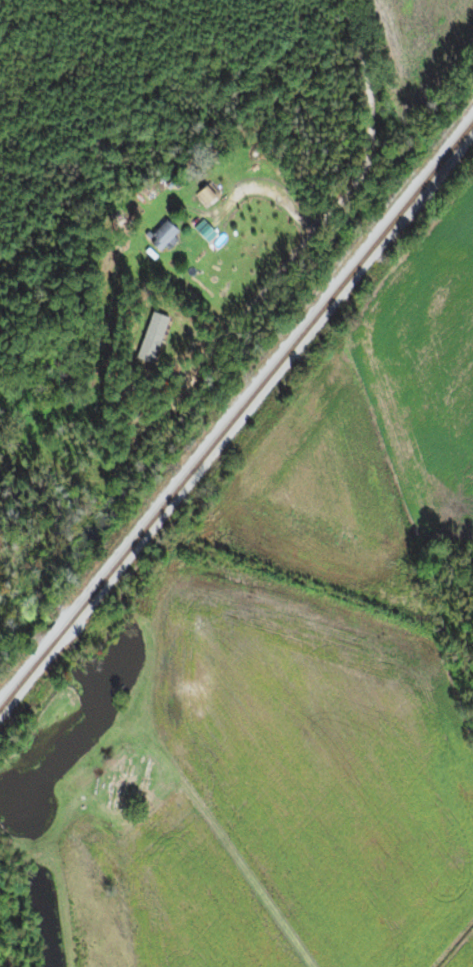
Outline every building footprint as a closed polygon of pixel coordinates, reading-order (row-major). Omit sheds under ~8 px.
[(177,234),(161,221),(145,241),(161,254),(177,234)]
